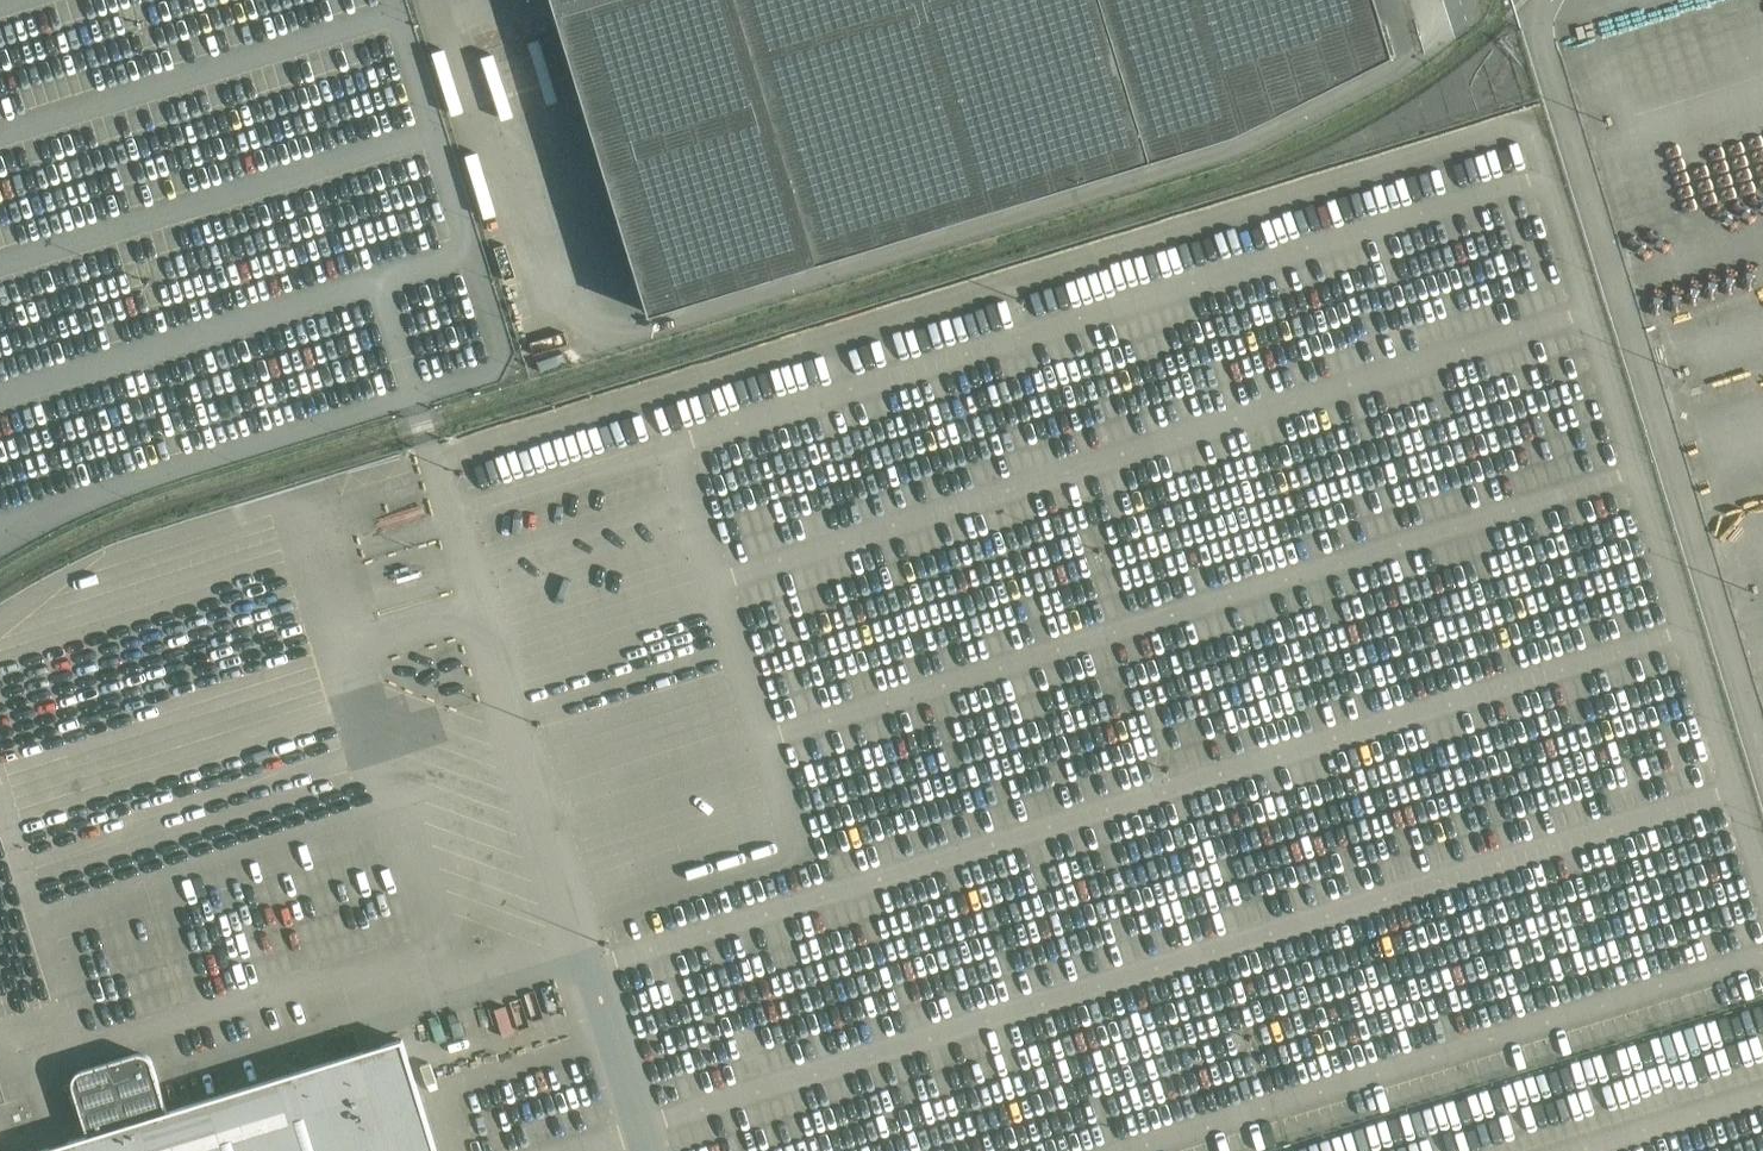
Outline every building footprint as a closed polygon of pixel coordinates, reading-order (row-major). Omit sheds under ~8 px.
[(650,313),(1234,133),(1393,55),(1384,26),(1376,0),(554,0),(650,313)] [(402,1039),(168,1110),(152,1061),(151,1059),(150,1057),(148,1055),(146,1054),(144,1053),(142,1053),(139,1053),(138,1053),(82,1070),(79,1071),(78,1072),(76,1074),(75,1076),(74,1078),(73,1078),(73,1080),(73,1082),(73,1084),(73,1086),(88,1135),(37,1150),(437,1150),(402,1039)]
